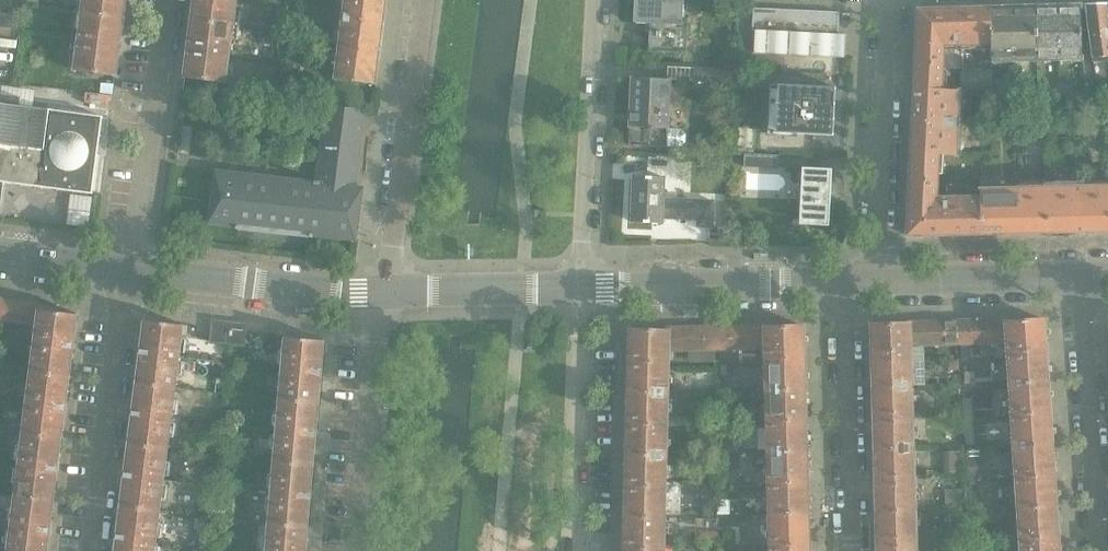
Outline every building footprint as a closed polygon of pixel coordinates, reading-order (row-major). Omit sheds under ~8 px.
[(83,14),(124,20),(127,0),(85,0),(83,14)] [(193,22),(234,27),(237,0),(195,0),(193,22)] [(342,26),(383,32),(388,0),(346,0),(342,26)] [(685,0),(635,0),(633,23),(650,24),(648,53),(687,55),(689,25),(683,25),(685,0)] [(1086,6),(1093,62),(1107,61),(1107,5),(1086,6)] [(1081,6),(1035,7),(1036,60),(1083,59),(1081,6)] [(1035,7),(1013,7),(991,8),(992,45),(993,61),(1036,60),(1035,7)] [(840,13),(754,8),(753,32),(757,32),(756,52),(833,56),(834,36),(839,36),(840,13)] [(991,8),(955,9),(919,10),(917,45),(945,46),(992,45),(991,8)] [(124,20),(83,14),(76,70),(117,75),(124,20)] [(234,27),(193,22),(185,77),(226,83),(234,27)] [(383,32),(342,26),(335,79),(376,85),(383,32)] [(945,46),(917,45),(913,120),(958,123),(960,90),(942,90),(945,46)] [(695,68),(694,82),(733,84),(734,70),(695,68)] [(632,78),(629,146),(668,148),(668,146),(680,147),(686,142),(686,140),(681,135),(668,134),(671,80),(632,78)] [(0,84),(0,100),(46,105),(48,90),(0,84)] [(834,136),(836,88),(779,85),(777,133),(834,136)] [(1048,87),(1049,104),(1060,103),(1060,86),(1048,87)] [(1073,86),(1060,86),(1060,103),(1073,103),(1073,86)] [(1028,87),(1015,88),(1015,105),(1029,105),(1028,87)] [(1003,89),(1004,106),(1015,105),(1015,88),(1003,89)] [(0,103),(0,196),(2,196),(4,182),(93,194),(103,117),(0,103)] [(315,183),(217,172),(210,223),(237,226),(236,229),(313,238),(313,235),(356,240),(363,188),(355,187),(365,110),(327,105),(317,181),(315,181),(315,183)] [(1013,114),(999,115),(999,125),(1013,125),(1013,114)] [(958,123),(913,120),(910,199),(937,198),(939,155),(956,156),(958,123)] [(745,154),(744,166),(779,168),(780,156),(745,154)] [(829,226),(832,170),(803,168),(803,170),(807,170),(805,220),(828,222),(828,226),(829,226)] [(714,201),(664,199),(665,178),(634,176),(634,181),(631,182),(631,192),(633,193),(632,222),(663,224),(663,218),(698,220),(698,227),(713,227),(714,201)] [(1046,188),(1047,232),(1107,231),(1107,187),(1046,188)] [(981,190),(981,197),(982,234),(1047,232),(1046,188),(981,190)] [(981,197),(937,198),(910,199),(908,236),(982,234),(981,197)] [(0,298),(0,323),(38,327),(40,310),(57,312),(58,307),(59,306),(0,298)] [(40,310),(38,327),(32,372),(70,376),(78,314),(77,314),(77,315),(57,312),(40,310)] [(146,320),(142,352),(138,383),(176,388),(184,325),(183,325),(183,326),(146,321),(147,320),(146,320)] [(1007,320),(957,322),(958,344),(1007,343),(1006,322),(1007,322),(1007,320)] [(1045,320),(1007,322),(1006,322),(1007,343),(1010,382),(1049,379),(1045,320)] [(246,325),(215,322),(213,341),(244,345),(246,325)] [(910,323),(910,324),(911,346),(958,344),(957,322),(910,323)] [(910,324),(872,325),(873,385),(912,384),(911,346),(910,324)] [(765,348),(764,327),(766,327),(766,326),(669,328),(669,331),(669,349),(765,348)] [(804,326),(766,327),(764,327),(765,348),(766,348),(767,389),(806,388),(804,326)] [(668,390),(669,349),(669,331),(631,330),(629,389),(668,390)] [(286,337),(283,371),(281,401),(319,404),(325,340),(324,340),(324,341),(287,338),(287,337),(286,337)] [(537,338),(528,338),(527,346),(537,347),(537,338)] [(70,376),(32,372),(24,435),(62,439),(70,376)] [(974,372),(965,373),(965,384),(974,383),(974,372)] [(1049,379),(1010,382),(1014,445),(1053,442),(1049,379)] [(176,388),(138,383),(130,445),(168,449),(176,388)] [(912,384),(873,385),(875,447),(914,446),(912,384)] [(806,388),(767,389),(769,451),(808,450),(806,388)] [(668,390),(629,389),(628,452),(667,453),(668,390)] [(319,404),(281,401),(275,463),(314,466),(319,404)] [(62,439),(24,435),(16,500),(54,505),(62,439)] [(1053,442),(1014,445),(1018,506),(1057,503),(1053,442)] [(168,449),(130,445),(122,506),(160,511),(168,449)] [(914,446),(875,447),(877,510),(916,509),(914,446)] [(808,450),(769,451),(770,513),(809,512),(808,450)] [(667,453),(628,452),(626,515),(665,516),(667,453)] [(984,457),(966,458),(967,476),(985,475),(984,457)] [(314,466),(275,463),(270,525),(308,528),(314,466)] [(945,491),(946,508),(963,507),(963,490),(945,491)] [(16,500),(9,550),(48,550),(54,505),(16,500)] [(718,500),(718,515),(730,514),(730,500),(718,500)] [(1018,506),(1021,550),(1060,550),(1057,503),(1018,506)] [(122,506),(116,550),(155,550),(160,511),(122,506)] [(877,510),(878,550),(917,550),(916,509),(877,510)] [(770,513),(771,550),(810,550),(809,512),(770,513)] [(626,515),(625,550),(664,550),(665,516),(626,515)] [(270,525),(267,550),(306,550),(308,528),(270,525)] [(695,532),(695,544),(716,544),(716,532),(695,532)]
